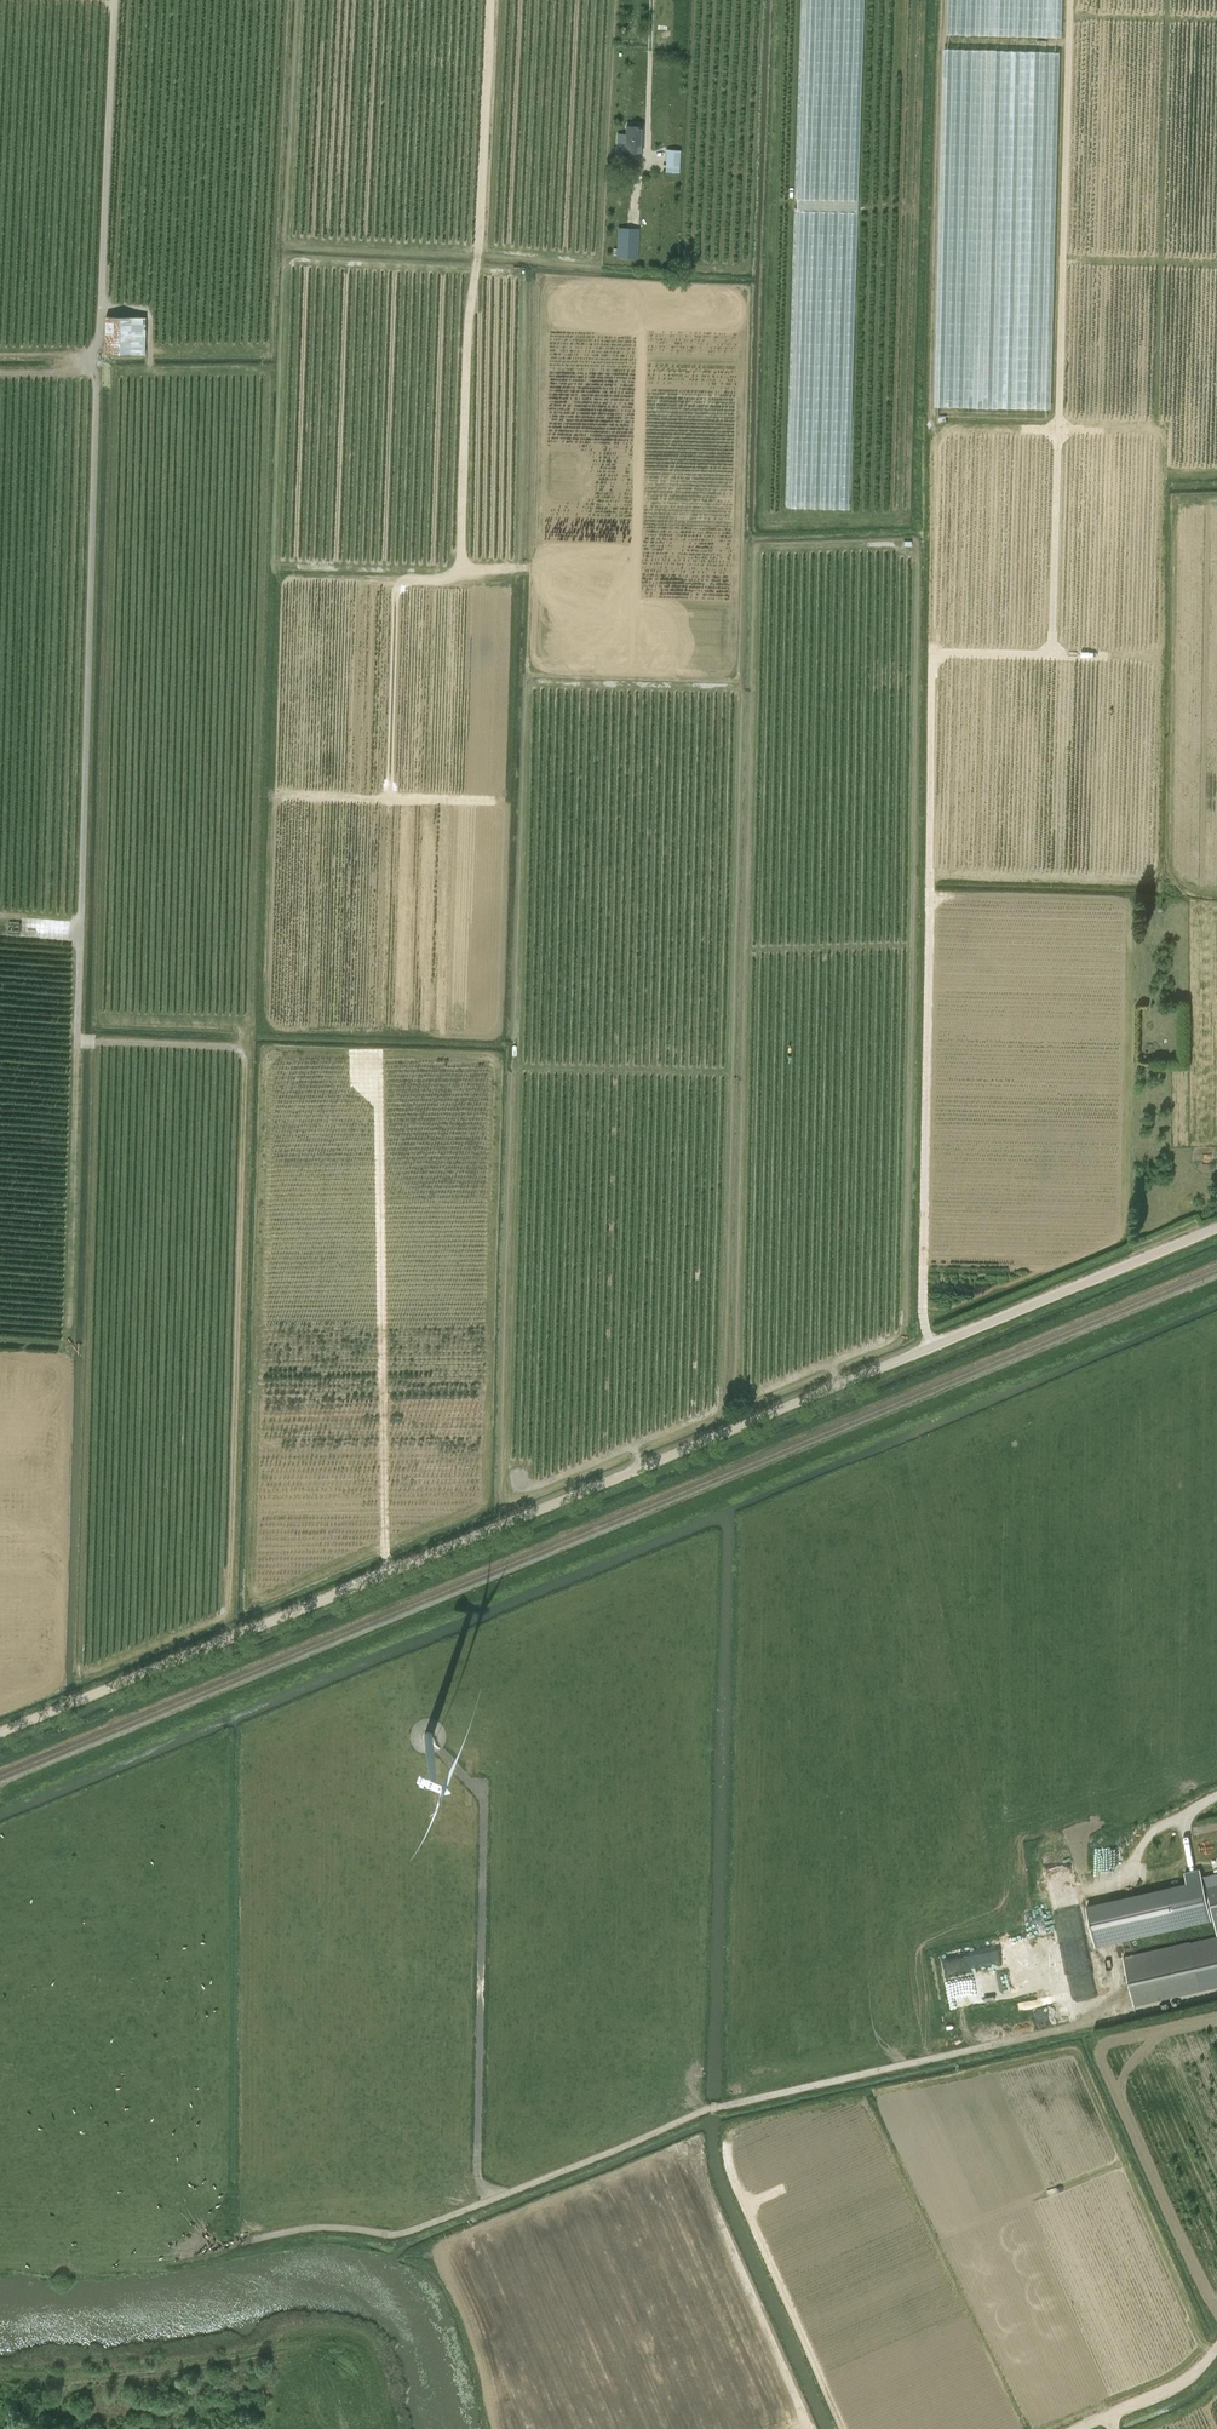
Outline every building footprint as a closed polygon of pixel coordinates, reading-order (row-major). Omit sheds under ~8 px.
[(619,152),(625,152),(641,153),(643,127),(626,126),(625,141),(616,140),(615,151),(613,151),(613,162),(619,162),(619,152)] [(680,151),(667,150),(666,172),(679,173),(680,151)] [(627,228),(619,227),(617,258),(637,259),(637,246),(638,229),(627,228)] [(131,316),(106,316),(105,353),(131,354),(131,316)] [(442,1747),(443,1746),(444,1744),(445,1741),(445,1739),(446,1737),(445,1735),(445,1733),(444,1730),(443,1728),(442,1727),(441,1725),(439,1723),(437,1722),(435,1721),(433,1720),(431,1720),(429,1719),(426,1720),(424,1720),(422,1720),(420,1721),(418,1723),(416,1724),(415,1726),(413,1727),(412,1729),(411,1731),(411,1734),(411,1736),(411,1738),(411,1740),(411,1742),(412,1744),(413,1746),(415,1748),(416,1750),(418,1751),(420,1752),(422,1753),(424,1754),(426,1754),(429,1754),(431,1754),(433,1754),(435,1753),(437,1752),(439,1751),(441,1749),(442,1747)] [(1211,1921),(1202,1880),(1200,1869),(1185,1872),(1187,1883),(1085,1906),(1094,1947),(1211,1921)] [(1134,2005),(1188,1993),(1216,1986),(1216,1873),(1203,1876),(1205,1887),(1216,1935),(1177,1944),(1123,1956),(1134,2005)]
